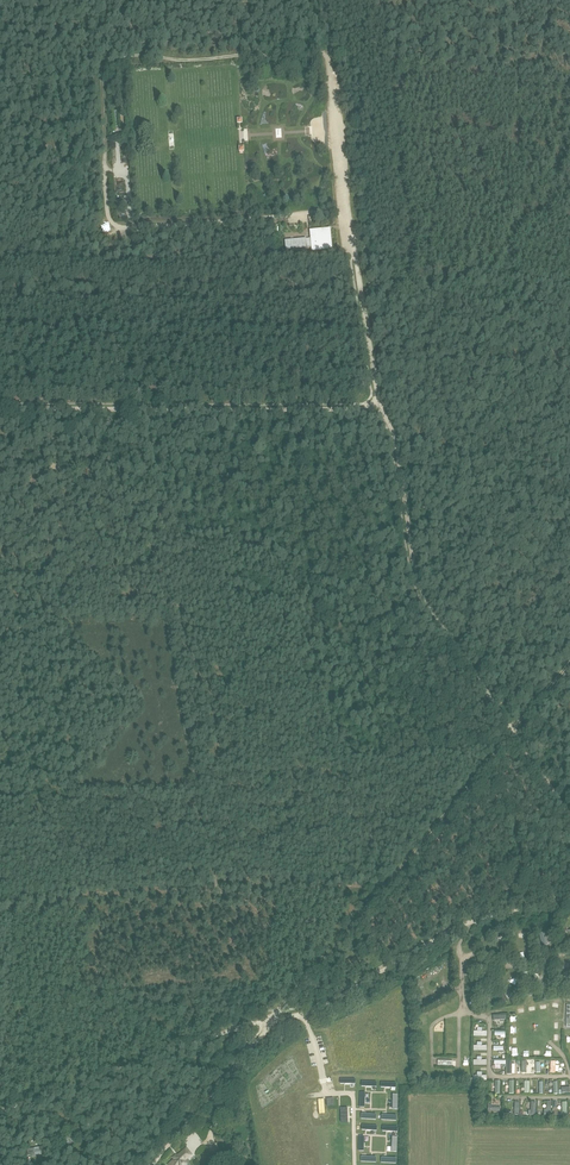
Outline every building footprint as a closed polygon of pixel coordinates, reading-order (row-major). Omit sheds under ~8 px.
[(330,228),(330,226),(309,228),(310,230),(310,231),(307,232),(308,239),(284,241),(285,250),(311,248),(312,252),(332,250),(330,228)] [(497,946),(498,948),(503,948),(502,940),(493,941),(493,946),(497,946)] [(537,971),(533,973),(539,986),(543,984),(537,971)] [(481,994),(484,1001),(490,999),(486,991),(481,994)] [(496,1030),(496,1036),(500,1036),(500,1039),(506,1038),(506,1030),(496,1030)] [(494,1051),(501,1051),(501,1053),(504,1053),(504,1050),(505,1045),(494,1045),(494,1051)] [(495,1060),(496,1067),(501,1067),(501,1066),(507,1066),(507,1059),(495,1060)] [(550,1071),(560,1071),(560,1064),(557,1064),(557,1060),(551,1060),(550,1071)] [(339,1076),(339,1086),(355,1086),(355,1076),(339,1076)] [(360,1077),(359,1087),(376,1088),(376,1078),(360,1077)] [(380,1077),(379,1088),(395,1089),(396,1078),(380,1077)] [(388,1091),(387,1107),(398,1108),(399,1091),(388,1091)] [(360,1092),(359,1107),(370,1108),(370,1093),(360,1092)] [(325,1094),(325,1103),(335,1103),(335,1094),(325,1094)] [(360,1109),(359,1119),(375,1120),(376,1110),(360,1109)] [(381,1109),(380,1120),(397,1120),(397,1110),(381,1109)] [(358,1121),(358,1131),(374,1132),(375,1122),(358,1121)] [(381,1122),(380,1132),(396,1133),(397,1123),(381,1122)] [(74,1133),(61,1139),(63,1144),(76,1139),(74,1133)] [(356,1134),(355,1150),(366,1150),(367,1135),(356,1134)] [(387,1135),(386,1151),(397,1152),(397,1136),(387,1135)] [(167,1164),(168,1164),(185,1164),(187,1163),(184,1161),(183,1159),(184,1159),(186,1157),(188,1158),(190,1160),(195,1156),(199,1155),(200,1154),(202,1153),(205,1150),(207,1149),(199,1140),(189,1148),(194,1154),(191,1156),(192,1154),(187,1148),(177,1156),(176,1155),(173,1157),(174,1159),(167,1164)] [(360,1152),(359,1162),(376,1163),(376,1152),(360,1152)] [(380,1153),(380,1163),(396,1164),(396,1154),(380,1153)]
